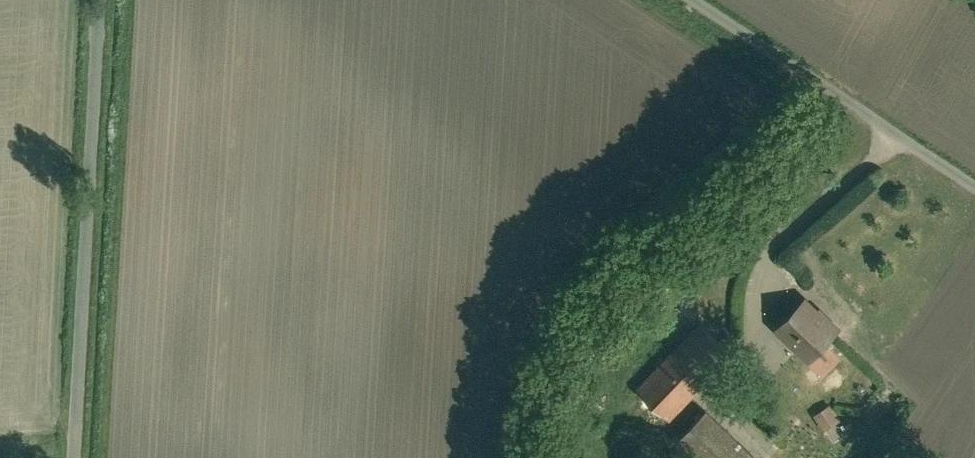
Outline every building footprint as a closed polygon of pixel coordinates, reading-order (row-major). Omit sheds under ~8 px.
[(804,300),(778,327),(810,357),(838,327),(826,316),(823,319),(804,300)] [(700,323),(637,388),(669,419),(732,354),(700,323)] [(706,410),(678,438),(698,457),(756,457),(706,410)]
